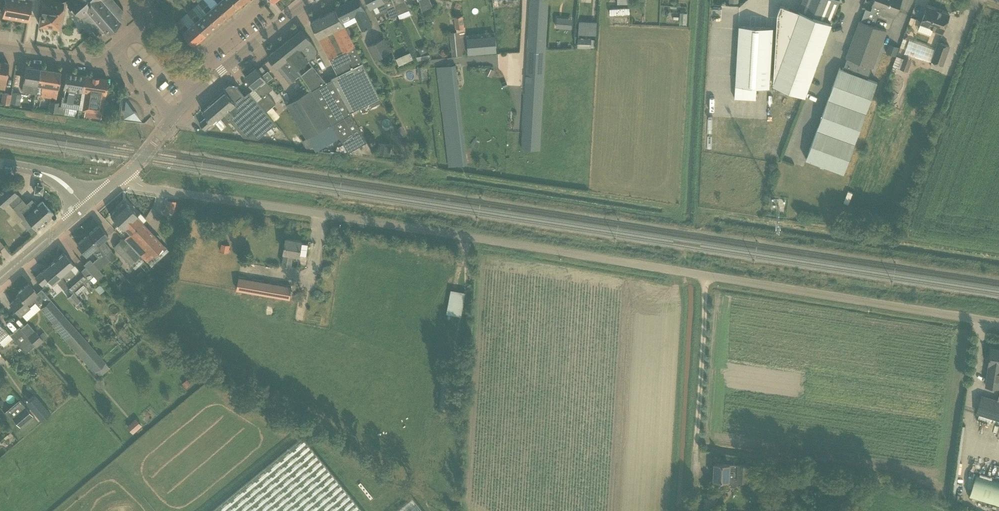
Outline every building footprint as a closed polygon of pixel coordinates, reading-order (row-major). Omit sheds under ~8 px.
[(2,13),(27,18),(30,0),(5,0),(2,13)] [(39,24),(58,27),(58,26),(59,26),(61,14),(63,2),(47,0),(43,0),(39,24)] [(70,3),(67,6),(73,12),(76,9),(78,12),(77,13),(78,14),(79,13),(80,13),(84,18),(83,19),(84,20),(85,19),(89,24),(88,25),(89,26),(90,25),(91,25),(95,30),(93,32),(94,33),(95,31),(96,32),(96,31),(96,32),(97,31),(101,35),(109,28),(110,28),(110,27),(111,27),(110,27),(111,26),(110,26),(111,26),(110,26),(114,23),(115,23),(116,22),(120,19),(119,18),(118,17),(121,15),(119,12),(122,9),(123,8),(122,7),(121,8),(117,3),(116,3),(118,1),(117,1),(116,2),(115,1),(114,0),(68,0),(70,3)] [(218,24),(229,14),(216,0),(202,0),(199,3),(207,12),(218,24)] [(236,0),(216,0),(229,14),(240,5),(236,0)] [(347,2),(335,8),(336,9),(342,21),(343,22),(355,16),(362,31),(372,25),(364,9),(365,8),(360,0),(351,0),(347,2)] [(388,10),(391,17),(398,14),(392,0),(368,0),(376,16),(382,13),(388,10)] [(398,14),(409,9),(406,2),(405,0),(392,0),(398,14)] [(433,6),(430,0),(419,0),(423,10),(433,6)] [(541,150),(549,0),(530,0),(522,149),(541,150)] [(840,0),(839,0),(803,0),(799,11),(780,5),(777,14),(773,84),(805,96),(831,23),(840,0)] [(879,12),(895,18),(897,13),(898,10),(901,0),(874,0),(871,10),(866,8),(866,9),(861,21),(874,25),(879,12)] [(941,34),(943,31),(949,14),(927,6),(920,24),(933,29),(932,31),(941,34)] [(195,22),(196,22),(206,34),(218,24),(207,12),(200,18),(192,9),(187,13),(195,22)] [(331,78),(332,79),(350,113),(351,113),(351,112),(358,108),(361,112),(381,101),(379,97),(380,97),(363,62),(355,46),(354,46),(343,22),(342,21),(336,9),(311,21),(329,58),(330,58),(338,75),(331,78)] [(464,27),(463,15),(454,16),(456,28),(464,27)] [(572,28),(572,16),(557,16),(557,27),(572,28)] [(181,19),(176,22),(195,44),(206,34),(196,22),(195,22),(189,28),(181,19)] [(579,20),(578,33),(596,34),(597,20),(579,20)] [(847,58),(843,69),(867,78),(871,66),(873,67),(887,30),(875,26),(874,25),(861,21),(861,20),(847,58)] [(738,26),(738,39),(735,98),(756,99),(756,87),(769,87),(772,28),(747,26),(738,26)] [(291,38),(299,48),(309,60),(312,57),(315,58),(315,55),(318,52),(315,46),(302,29),(299,31),(297,30),(291,35),(292,37),(291,38)] [(466,55),(463,31),(451,32),(453,56),(466,55)] [(467,37),(468,54),(496,52),(495,35),(467,37)] [(309,60),(299,48),(291,38),(279,47),(297,69),(309,60)] [(391,51),(384,38),(368,46),(375,59),(391,51)] [(578,38),(578,47),(590,48),(591,39),(578,38)] [(938,41),(935,48),(935,49),(910,39),(905,54),(931,62),(932,61),(943,65),(950,45),(938,41)] [(899,47),(889,43),(885,53),(896,56),(899,47)] [(279,47),(268,56),(278,68),(290,82),(296,77),(300,74),(297,69),(279,47)] [(399,65),(404,63),(401,56),(396,58),(399,65)] [(900,68),(908,71),(912,59),(904,56),(902,62),(900,68)] [(4,88),(8,63),(0,61),(0,87),(4,88)] [(332,79),(331,79),(327,82),(312,64),(300,74),(311,89),(338,134),(349,152),(363,143),(367,141),(350,113),(332,79)] [(467,164),(456,64),(437,67),(449,166),(467,164)] [(37,84),(40,68),(25,66),(22,91),(35,93),(37,84)] [(272,88),(256,68),(255,68),(254,67),(250,70),(251,72),(245,77),(260,95),(256,98),(267,111),(276,103),(267,92),(272,88)] [(495,71),(488,67),(485,74),(492,77),(495,71)] [(56,98),(60,71),(40,68),(37,84),(42,85),(41,96),(56,98)] [(839,68),(828,99),(865,113),(876,82),(867,78),(843,69),(839,68)] [(79,109),(85,75),(65,72),(61,106),(58,106),(57,112),(64,113),(65,107),(79,109)] [(102,112),(107,78),(85,75),(79,109),(83,109),(83,110),(85,110),(84,116),(101,118),(102,112)] [(249,91),(245,95),(237,86),(230,86),(226,89),(212,101),(211,102),(212,103),(202,111),(207,116),(199,123),(205,130),(220,117),(223,120),(226,125),(231,121),(237,129),(243,136),(258,138),(276,123),(266,111),(267,111),(256,98),(255,97),(249,91)] [(320,131),(326,141),(334,137),(338,134),(311,89),(286,104),(306,138),(307,138),(309,137),(317,133),(320,131)] [(10,93),(2,92),(0,102),(8,103),(10,93)] [(10,102),(20,104),(21,94),(12,92),(10,102)] [(842,174),(865,113),(828,99),(805,161),(842,174)] [(48,110),(57,112),(58,106),(59,102),(50,101),(48,110)] [(123,103),(122,118),(142,119),(143,103),(123,103)] [(406,135),(402,125),(397,128),(402,137),(406,135)] [(314,146),(311,141),(309,137),(307,138),(306,138),(302,141),(307,150),(310,148),(314,146)] [(17,193),(11,186),(0,195),(0,204),(2,206),(17,193)] [(42,201),(37,205),(32,198),(26,203),(22,199),(12,207),(23,219),(25,217),(32,225),(27,229),(31,233),(54,213),(42,201)] [(168,200),(166,209),(166,211),(173,212),(175,201),(168,200)] [(147,261),(164,245),(142,222),(146,219),(140,213),(138,215),(125,201),(110,215),(123,229),(124,228),(129,233),(125,237),(147,261)] [(108,235),(99,225),(88,234),(97,245),(105,255),(109,251),(111,249),(107,245),(102,240),(108,235)] [(97,245),(88,234),(77,244),(85,254),(91,250),(95,255),(99,259),(105,255),(97,245)] [(299,255),(302,240),(286,238),(284,253),(282,264),(291,266),(293,254),(299,255)] [(230,245),(222,243),(220,251),(228,253),(230,245)] [(129,246),(120,254),(130,265),(139,256),(129,246)] [(74,264),(64,252),(49,264),(68,286),(71,289),(76,294),(87,285),(82,279),(85,277),(80,271),(73,277),(67,270),(74,264)] [(84,264),(94,275),(97,279),(103,274),(90,259),(84,264)] [(68,286),(49,264),(35,277),(42,285),(48,279),(52,283),(56,280),(64,289),(68,286)] [(237,290),(290,299),(292,286),(240,277),(239,277),(237,290)] [(123,280),(129,287),(131,286),(125,278),(123,280)] [(37,304),(35,302),(40,297),(37,293),(37,292),(28,283),(17,293),(19,295),(10,303),(20,315),(24,312),(24,311),(30,306),(31,309),(37,304)] [(100,283),(95,287),(100,293),(105,289),(100,283)] [(461,316),(465,293),(451,290),(447,313),(461,316)] [(80,300),(74,292),(67,298),(74,305),(80,300)] [(52,324),(78,353),(94,373),(96,371),(100,376),(109,368),(105,363),(106,362),(89,343),(50,299),(40,308),(53,323),(52,324)] [(27,336),(34,345),(36,347),(43,340),(46,336),(43,332),(39,335),(27,322),(20,328),(27,336)] [(8,333),(0,323),(0,340),(8,333)] [(34,345),(27,336),(18,344),(25,352),(34,345)] [(991,349),(989,365),(990,365),(986,386),(998,388),(998,381),(998,373),(998,371),(998,350),(991,349)] [(191,384),(187,379),(182,383),(186,388),(191,384)] [(997,401),(982,396),(977,412),(992,417),(998,419),(998,395),(997,401)] [(19,399),(5,411),(11,419),(12,418),(20,427),(21,426),(22,427),(34,417),(19,399)] [(51,413),(40,400),(30,408),(41,421),(51,413)] [(133,432),(142,424),(136,417),(126,425),(133,432)] [(303,437),(212,510),(365,510),(303,437)] [(730,464),(715,463),(714,480),(729,481),(729,472),(738,473),(738,481),(747,481),(748,465),(739,465),(730,464)] [(998,506),(998,482),(976,474),(969,497),(998,506)] [(412,497),(395,510),(423,510),(412,497)]
